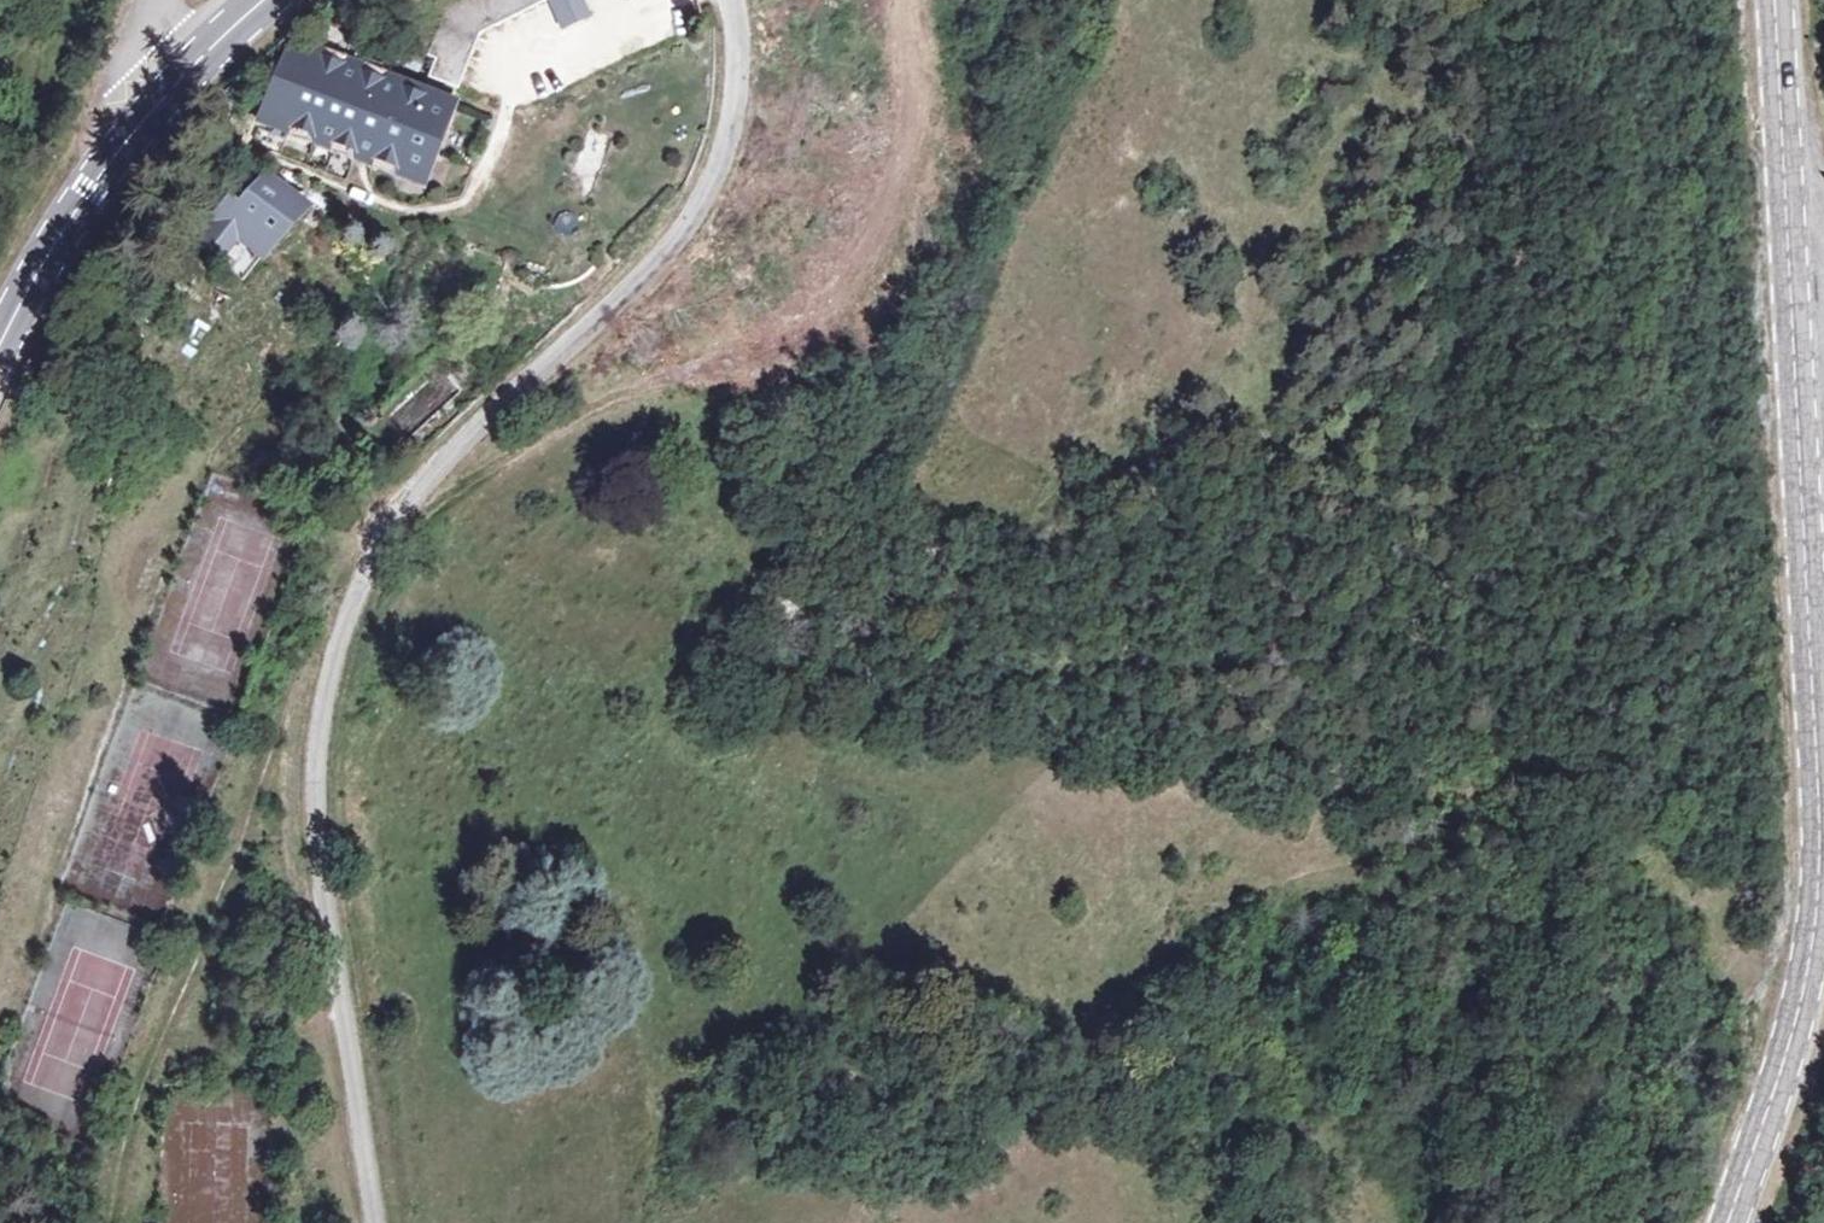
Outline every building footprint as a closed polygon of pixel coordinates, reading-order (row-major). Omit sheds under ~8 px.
[(445,9),(428,56),(436,59),(429,78),(459,88),(479,33),(540,0),(461,0),(445,9)] [(560,30),(585,17),(579,0),(550,0),(560,30)] [(289,34),(255,121),(363,162),(425,185),(458,98),(289,34)] [(227,192),(189,239),(218,263),(237,241),(264,263),(312,205),(266,167),(237,201),(227,192)]
